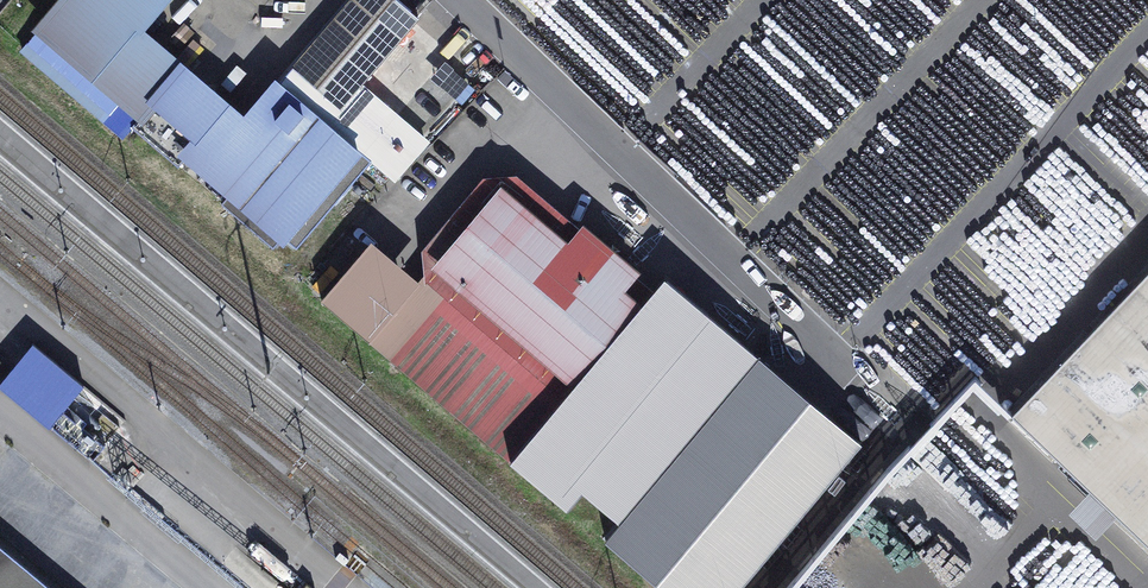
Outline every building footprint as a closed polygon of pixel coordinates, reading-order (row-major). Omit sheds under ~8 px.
[(162,0),(65,0),(40,30),(141,116),(131,127),(178,167),(188,156),(231,193),(221,204),(273,249),(283,237),(297,249),(372,161),(280,83),(245,123),(136,30),(162,0)] [(280,83),(372,161),(391,178),(424,140),(392,112),(361,85),(419,18),(397,0),(351,0),(280,83)] [(501,193),(568,250),(584,232),(517,174),(483,178),(422,250),(424,275),(404,298),(426,317),(458,280),(440,265),(501,193)] [(458,280),(426,317),(422,321),(540,421),(508,459),(566,508),(582,490),(620,523),(605,540),(662,587),(738,587),(861,443),(665,277),(654,291),(638,309),(617,290),(632,272),(614,257),(607,251),(584,232),(568,250),(501,193),(440,265),(458,280)] [(614,257),(620,251),(613,244),(607,251),(614,257)] [(390,359),(422,321),(426,317),(404,298),(356,258),(320,300),(390,359)] [(638,309),(654,291),(632,272),(617,290),(638,309)] [(1011,415),(1089,489),(1116,515),(1147,545),(1147,272),(1011,415)] [(422,321),(390,359),(508,459),(540,421),(422,321)] [(49,427),(50,425),(63,411),(84,385),(33,344),(0,383),(0,386),(49,427)] [(50,425),(92,460),(105,445),(63,411),(50,425)] [(1096,536),(1116,515),(1089,489),(1069,511),(1096,536)] [(0,546),(0,587),(51,587),(0,546)]
